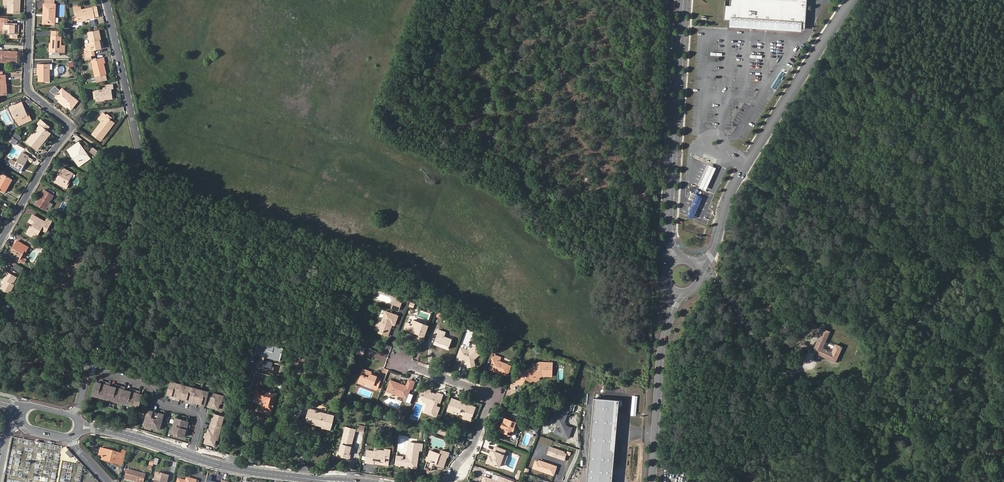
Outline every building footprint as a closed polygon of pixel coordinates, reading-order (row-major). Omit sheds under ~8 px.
[(20,5),(20,0),(4,0),(4,4),(8,5),(8,12),(18,12),(18,5),(20,5)] [(54,0),(51,0),(51,5),(45,5),(43,4),(43,15),(44,15),(44,23),(54,23),(55,5),(54,5),(54,0)] [(724,18),(727,19),(734,20),(757,21),(757,26),(796,29),(796,27),(805,28),(807,0),(730,0),(730,4),(729,9),(724,9),(724,18)] [(97,7),(81,10),(81,7),(75,8),(76,11),(78,21),(95,17),(99,16),(97,7)] [(5,17),(0,17),(0,20),(0,28),(8,29),(8,38),(16,39),(16,35),(16,32),(18,32),(19,24),(5,24),(5,17)] [(86,57),(94,55),(93,50),(101,48),(99,40),(101,40),(99,31),(88,33),(90,43),(85,44),(87,51),(85,52),(86,57)] [(64,52),(64,45),(60,45),(61,36),(51,36),(50,52),(64,52)] [(0,50),(0,61),(17,62),(18,51),(0,50)] [(97,82),(107,80),(103,63),(104,63),(103,58),(91,61),(97,82)] [(37,64),(37,74),(39,74),(39,82),(49,82),(49,69),(52,69),(52,64),(49,63),(37,64)] [(95,91),(96,99),(104,98),(104,100),(113,99),(112,96),(115,95),(114,85),(107,86),(107,88),(107,90),(103,90),(95,91)] [(58,101),(67,108),(70,111),(77,103),(61,90),(55,97),(59,100),(58,101)] [(14,116),(15,118),(19,125),(31,119),(28,115),(27,116),(26,113),(22,106),(11,112),(13,116),(14,116)] [(105,117),(106,115),(103,113),(98,119),(102,122),(92,135),(101,141),(109,130),(108,129),(113,122),(110,120),(105,117)] [(37,145),(47,131),(38,125),(26,142),(36,150),(39,146),(37,145)] [(49,133),(47,131),(37,145),(39,146),(49,133)] [(17,147),(19,142),(13,139),(11,144),(17,147)] [(79,143),(75,146),(69,150),(71,153),(79,166),(89,159),(79,143)] [(97,156),(100,150),(92,147),(90,152),(97,156)] [(16,162),(10,159),(7,164),(20,171),(27,159),(26,159),(28,156),(22,152),(16,162)] [(717,167),(710,164),(700,187),(706,190),(717,167)] [(61,167),(59,171),(61,172),(59,175),(55,182),(67,189),(69,185),(67,184),(69,181),(73,174),(61,167)] [(0,176),(0,190),(4,193),(12,179),(2,173),(0,176)] [(54,194),(45,189),(36,204),(45,210),(54,194)] [(42,226),(45,222),(32,216),(29,222),(32,224),(27,234),(35,239),(41,229),(46,232),(47,229),(42,226)] [(47,219),(45,222),(42,226),(47,229),(52,221),(47,219)] [(12,251),(10,250),(8,254),(18,260),(23,253),(25,250),(26,251),(28,247),(17,241),(13,248),(12,251)] [(6,281),(4,283),(1,289),(9,293),(14,284),(13,284),(18,274),(11,270),(9,274),(6,273),(2,279),(6,281)] [(396,298),(395,301),(393,308),(399,311),(401,303),(398,302),(399,299),(396,298)] [(378,332),(388,335),(391,326),(394,327),(397,318),(385,313),(381,324),(377,323),(374,332),(378,333),(378,332)] [(407,325),(405,331),(418,336),(416,340),(422,342),(427,328),(412,322),(410,326),(407,325)] [(443,345),(442,346),(449,349),(453,339),(445,336),(447,332),(440,329),(434,343),(439,345),(440,344),(443,345)] [(823,329),(813,351),(835,362),(842,347),(835,344),(831,352),(822,348),(829,332),(823,329)] [(255,354),(256,354),(260,342),(254,340),(248,360),(253,361),(255,354)] [(260,342),(256,354),(262,356),(265,343),(260,342)] [(283,348),(265,343),(262,356),(279,360),(283,348)] [(461,348),(458,357),(467,360),(469,366),(475,365),(474,359),(483,351),(476,344),(469,350),(461,348)] [(365,348),(358,346),(356,353),(363,355),(365,348)] [(306,353),(299,351),(296,362),(303,364),(306,353)] [(498,370),(497,372),(507,375),(511,365),(499,361),(501,356),(494,354),(492,358),(494,359),(490,367),(498,370)] [(536,371),(544,381),(552,376),(545,365),(536,371)] [(378,375),(374,374),(374,375),(371,374),(372,373),(373,372),(364,369),(362,375),(360,382),(364,384),(365,382),(374,385),(373,387),(378,388),(381,378),(377,377),(378,375)] [(540,381),(544,381),(536,371),(525,372),(522,370),(515,380),(523,385),(525,382),(525,376),(530,376),(531,382),(535,381),(540,381)] [(399,386),(390,383),(387,391),(407,398),(411,388),(412,389),(415,382),(410,380),(407,387),(399,384),(399,386)] [(97,382),(93,395),(101,397),(108,399),(115,401),(123,403),(131,405),(138,407),(142,394),(138,393),(139,391),(135,390),(131,389),(130,391),(126,390),(123,389),(124,387),(120,386),(116,385),(115,387),(111,386),(108,385),(109,383),(105,382),(101,381),(100,383),(97,382)] [(178,383),(171,381),(167,394),(171,395),(170,398),(174,399),(178,400),(179,397),(182,398),(186,399),(185,402),(189,403),(193,404),(194,401),(197,402),(201,403),(200,406),(204,407),(206,398),(208,392),(201,390),(193,387),(186,386),(178,383)] [(257,387),(254,397),(264,400),(262,408),(272,411),(277,393),(257,387)] [(440,407),(436,406),(434,405),(436,401),(437,402),(440,402),(443,395),(438,393),(437,395),(430,392),(427,391),(427,389),(423,387),(422,391),(423,394),(420,395),(422,399),(427,401),(428,404),(425,411),(429,412),(428,413),(432,415),(433,413),(437,415),(440,407)] [(209,390),(208,392),(206,398),(210,400),(208,406),(218,409),(219,403),(221,396),(212,393),(213,391),(209,390)] [(594,398),(588,481),(613,481),(618,406),(621,406),(622,404),(622,402),(621,400),(594,398)] [(466,411),(465,415),(463,419),(470,421),(475,407),(453,399),(448,411),(453,413),(454,411),(459,413),(461,409),(466,411)] [(559,433),(569,436),(573,426),(566,424),(565,421),(569,410),(559,406),(553,420),(560,423),(562,426),(561,427),(559,433)] [(330,430),(334,416),(317,411),(317,410),(309,408),(306,422),(322,426),(321,428),(330,430)] [(152,411),(148,410),(144,425),(152,427),(159,429),(163,414),(159,413),(152,411)] [(219,432),(224,416),(215,414),(215,415),(211,430),(209,429),(208,429),(207,433),(206,437),(204,442),(214,445),(218,432),(219,432)] [(188,421),(175,418),(173,425),(171,433),(184,436),(185,433),(188,433),(190,426),(187,425),(188,421)] [(503,427),(501,426),(499,430),(511,434),(516,422),(504,418),(502,422),(504,423),(503,427)] [(907,442),(910,437),(891,427),(888,432),(907,442)] [(456,442),(463,444),(466,436),(459,433),(456,442)] [(344,435),(339,453),(349,455),(351,448),(354,438),(344,435)] [(408,466),(407,468),(417,469),(419,451),(421,451),(422,444),(410,442),(407,461),(403,460),(403,457),(397,456),(396,465),(406,466),(408,466)] [(564,451),(554,447),(551,454),(562,458),(562,457),(565,458),(566,454),(564,453),(564,451)] [(102,457),(101,460),(118,464),(121,454),(100,448),(98,456),(102,457)] [(349,455),(339,453),(338,456),(350,459),(353,448),(351,448),(349,455)] [(496,448),(494,452),(492,458),(489,456),(487,463),(496,466),(499,467),(501,462),(504,456),(506,451),(502,450),(496,448)] [(374,464),(374,462),(375,461),(384,462),(383,464),(383,466),(389,466),(390,457),(386,456),(386,452),(375,450),(375,452),(368,451),(366,463),(374,464)] [(436,462),(435,464),(435,465),(443,468),(446,458),(447,458),(449,454),(441,451),(440,455),(430,451),(426,461),(433,464),(434,462),(436,462)] [(536,460),(534,467),(554,475),(557,466),(549,463),(548,465),(545,463),(545,462),(540,460),(539,461),(536,460)] [(124,479),(136,481),(143,481),(145,475),(127,469),(124,479)] [(168,476),(156,473),(155,480),(154,481),(167,481),(168,476)]
